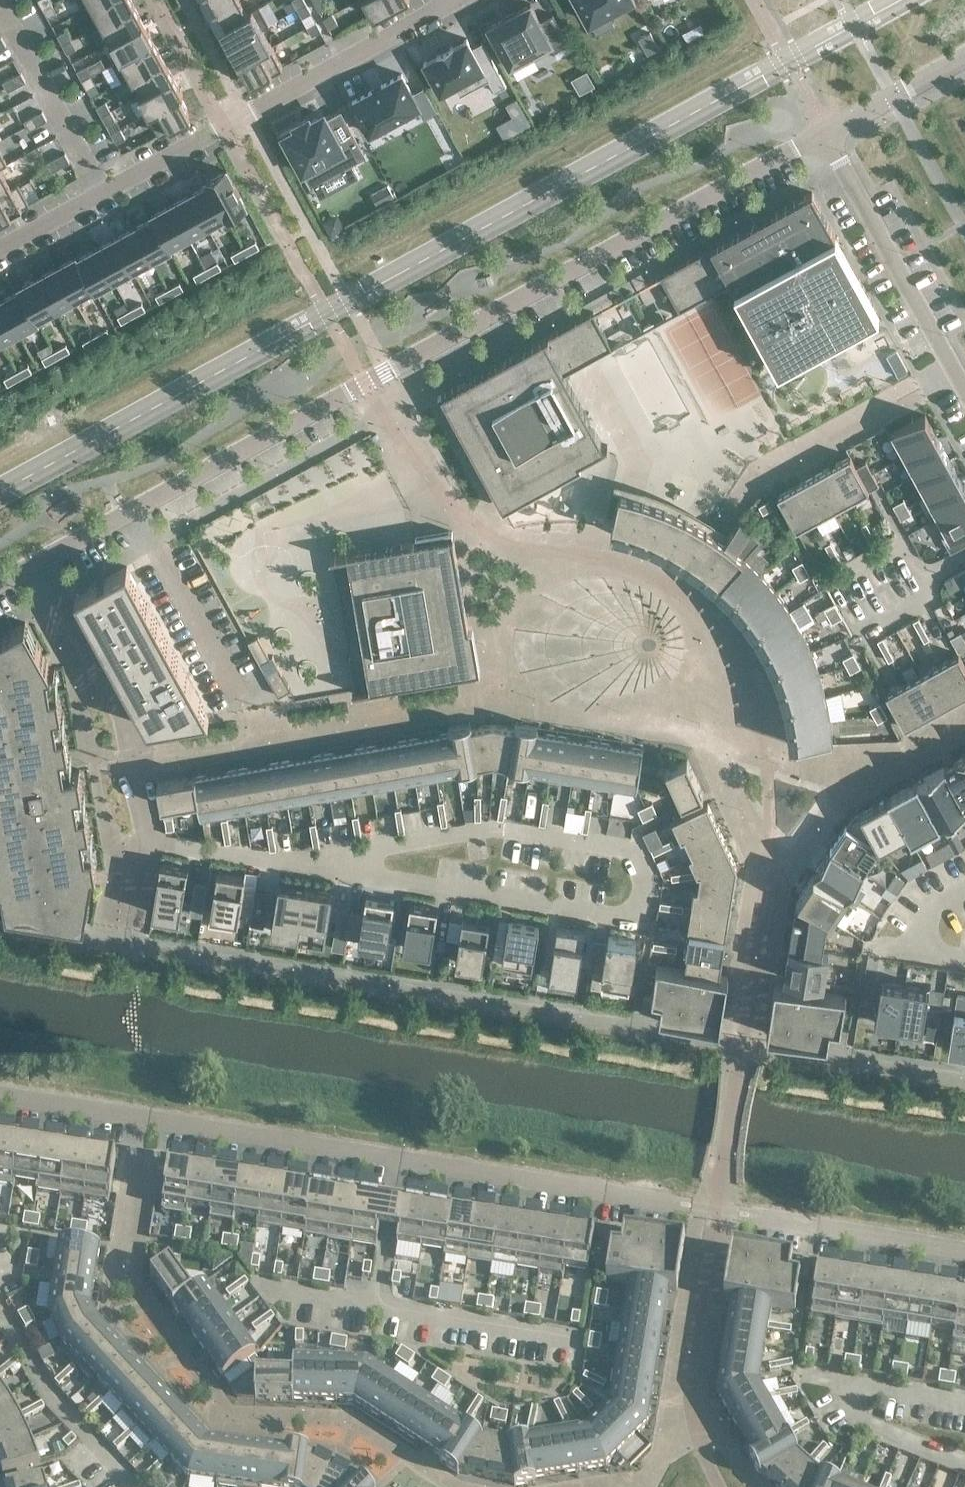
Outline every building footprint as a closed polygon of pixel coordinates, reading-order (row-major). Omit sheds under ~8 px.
[(83,9),(98,0),(78,0),(83,9)] [(131,0),(98,0),(83,9),(93,27),(100,24),(99,23),(133,4),(131,0)] [(208,10),(226,0),(203,0),(208,10)] [(218,28),(246,12),(246,11),(240,0),(226,0),(208,10),(218,28)] [(324,0),(313,0),(319,10),(327,5),(324,0)] [(373,15),(401,0),(365,0),(373,15)] [(589,21),(627,0),(578,0),(589,21)] [(42,8),(47,16),(56,12),(51,3),(42,8)] [(311,12),(306,3),(297,8),(302,17),(311,12)] [(531,5),(530,3),(528,4),(490,25),(488,26),(489,28),(509,64),(549,43),(554,52),(569,43),(553,14),(540,21),(531,5)] [(143,22),(133,4),(99,23),(100,24),(109,41),(143,22)] [(218,28),(228,45),(262,27),(262,28),(269,24),(258,5),(246,11),(246,12),(218,28)] [(337,23),(331,13),(323,18),(329,28),(337,23)] [(321,30),(315,21),(307,26),(312,35),(321,30)] [(153,40),(143,22),(109,41),(119,59),(153,40)] [(228,45),(238,63),(271,45),(262,28),(262,27),(228,45)] [(57,34),(62,43),(71,38),(66,30),(57,34)] [(649,32),(639,37),(647,53),(658,47),(649,32)] [(75,47),(71,38),(62,43),(67,52),(75,47)] [(423,61),(439,91),(481,68),(494,91),(506,85),(487,50),(476,56),(466,38),(423,61)] [(153,40),(119,59),(112,62),(122,81),(129,77),(129,76),(162,58),(153,40)] [(282,65),(271,45),(238,63),(238,64),(240,63),(251,82),(282,65)] [(172,76),(162,58),(129,76),(129,77),(139,94),(172,76)] [(76,70),(81,79),(90,74),(85,65),(76,70)] [(20,72),(11,77),(16,86),(25,81),(20,72)] [(586,72),(571,80),(579,94),(594,86),(586,72)] [(354,99),(352,100),(353,102),(369,132),(417,106),(421,113),(434,106),(422,84),(410,90),(402,75),(403,75),(401,73),(400,74),(382,84),(371,90),(354,99)] [(81,79),(86,88),(95,83),(90,74),(81,79)] [(182,94),(172,76),(139,94),(148,112),(182,94)] [(7,90),(16,86),(11,77),(2,82),(7,90)] [(182,95),(182,94),(148,112),(159,132),(191,115),(180,96),(182,95)] [(96,106),(101,115),(110,110),(105,101),(96,106)] [(101,115),(106,124),(115,119),(110,110),(101,115)] [(42,111),(33,116),(37,124),(46,120),(42,111)] [(295,126),(278,135),(287,151),(291,149),(310,185),(312,184),(320,198),(359,176),(351,162),(364,155),(340,111),(326,119),(323,114),(310,121),(308,118),(295,125),(295,126)] [(28,129),(37,124),(33,116),(24,120),(28,129)] [(125,137),(120,128),(111,133),(116,142),(125,137)] [(64,152),(55,157),(60,166),(69,161),(64,152)] [(51,171),(60,166),(55,157),(46,162),(51,171)] [(0,167),(0,193),(11,187),(0,167)] [(233,182),(226,170),(206,180),(225,215),(245,204),(238,192),(239,192),(233,182)] [(225,215),(206,180),(206,181),(207,184),(189,194),(206,226),(225,215)] [(11,187),(0,193),(0,219),(29,203),(18,183),(11,187)] [(388,185),(371,194),(378,206),(394,197),(388,185)] [(831,226),(812,191),(711,247),(730,282),(831,226)] [(170,204),(188,236),(206,226),(189,194),(170,204)] [(151,215),(170,249),(171,249),(169,246),(188,236),(170,204),(151,215)] [(170,249),(151,215),(152,218),(134,228),(151,260),(170,249)] [(879,314),(831,226),(730,282),(778,370),(879,314)] [(115,239),(132,270),(151,260),(134,228),(115,239)] [(96,249),(113,281),(132,270),(115,239),(96,249)] [(247,254),(254,250),(250,243),(243,247),(247,254)] [(240,258),(247,254),(243,247),(236,251),(240,258)] [(730,282),(711,247),(660,274),(679,309),(730,282)] [(75,256),(94,291),(113,281),(96,249),(78,259),(76,256),(75,256)] [(94,291),(75,256),(56,266),(74,298),(92,288),(94,291)] [(209,275),(216,271),(212,264),(205,268),(209,275)] [(38,277),(55,308),(74,298),(56,266),(38,277)] [(202,279),(209,275),(205,268),(198,272),(202,279)] [(19,287),(38,322),(37,318),(55,308),(38,277),(19,287)] [(174,285),(167,289),(171,296),(178,292),(174,285)] [(38,322),(19,287),(18,288),(20,291),(1,301),(19,332),(38,322)] [(164,299),(171,296),(167,289),(160,292),(164,299)] [(643,329),(624,294),(437,396),(452,424),(456,422),(501,504),(579,461),(608,445),(607,444),(603,446),(563,373),(643,329)] [(19,332),(1,301),(0,301),(0,343),(19,332)] [(133,316),(140,312),(136,305),(129,309),(133,316)] [(67,309),(56,318),(63,328),(75,319),(67,309)] [(133,316),(129,309),(122,313),(126,320),(133,316)] [(94,335),(98,342),(105,338),(101,331),(94,335)] [(98,342),(94,335),(87,339),(91,346),(98,342)] [(53,351),(57,358),(64,354),(60,347),(53,351)] [(907,371),(896,350),(886,355),(898,376),(907,371)] [(57,358),(53,351),(46,354),(50,361),(57,358)] [(15,371),(19,378),(26,375),(22,368),(15,371)] [(19,378),(15,371),(9,375),(12,382),(19,378)] [(711,404),(698,410),(709,434),(765,409),(749,373),(724,384),(729,396),(711,404)] [(905,455),(904,454),(937,436),(925,414),(888,434),(901,457),(905,455)] [(904,454),(905,455),(915,474),(948,456),(937,436),(904,454)] [(831,465),(850,500),(868,489),(862,478),(855,466),(850,455),(831,465)] [(352,473),(365,471),(363,456),(350,457),(352,473)] [(948,456),(915,474),(927,495),(959,477),(948,456)] [(865,460),(855,466),(862,478),(872,472),(865,460)] [(850,500),(831,465),(813,475),(832,509),(850,500)] [(872,472),(862,478),(868,489),(878,484),(872,472)] [(832,509),(813,475),(795,485),(814,519),(822,533),(840,524),(832,509)] [(927,495),(938,515),(938,516),(964,502),(964,488),(959,477),(927,495)] [(719,582),(744,555),(744,556),(761,538),(739,520),(728,534),(710,521),(689,509),(667,499),(644,491),(621,485),(615,484),(608,514),(613,515),(611,527),(631,532),(650,539),(669,548),(687,558),(703,569),(719,582)] [(814,519),(795,485),(777,495),(795,529),(814,519)] [(772,506),(768,499),(758,505),(761,512),(772,506)] [(901,500),(891,506),(895,513),(905,507),(901,500)] [(938,516),(938,515),(932,519),(950,552),(964,544),(964,502),(938,516)] [(899,519),(909,514),(905,507),(895,513),(899,519)] [(871,532),(866,522),(860,525),(866,535),(871,532)] [(476,670),(452,531),(415,537),(415,541),(328,556),(329,558),(333,557),(355,689),(352,689),(352,691),(476,670)] [(877,543),(871,532),(866,535),(871,546),(877,543)] [(835,552),(830,542),(824,545),(830,555),(835,552)] [(844,551),(848,560),(857,555),(852,547),(844,551)] [(841,562),(835,552),(830,555),(836,565),(841,562)] [(744,556),(744,555),(719,582),(733,597),(760,572),(744,556)] [(806,568),(802,561),(792,566),(795,573),(806,568)] [(126,566),(75,594),(147,727),(208,716),(126,566)] [(810,574),(806,568),(795,573),(799,580),(810,574)] [(775,590),(760,572),(733,597),(746,612),(775,590)] [(789,609),(775,590),(746,612),(758,629),(789,609)] [(838,610),(834,603),(824,609),(828,615),(838,610)] [(801,629),(789,609),(758,629),(768,646),(801,629)] [(842,617),(838,610),(828,615),(831,622),(842,617)] [(924,628),(918,618),(913,621),(918,631),(924,628)] [(2,886),(6,910),(84,922),(84,920),(75,918),(78,898),(88,900),(92,871),(96,870),(93,849),(85,851),(82,831),(89,830),(86,809),(78,810),(75,791),(82,789),(79,769),(65,771),(61,752),(68,750),(65,730),(57,731),(54,712),(62,710),(58,690),(51,691),(47,671),(55,670),(54,667),(50,668),(36,642),(27,646),(18,629),(26,624),(25,622),(0,635),(0,886),(2,886)] [(929,638),(924,628),(918,631),(924,641),(929,638)] [(811,651),(801,629),(768,646),(777,665),(811,651)] [(960,632),(949,637),(953,644),(963,639),(960,632)] [(258,636),(248,641),(278,695),(289,689),(290,688),(272,655),(269,657),(258,636)] [(888,648),(882,637),(877,640),(882,651),(888,648)] [(964,647),(964,642),(963,639),(953,644),(957,651),(964,647)] [(893,658),(888,648),(882,651),(888,661),(893,658)] [(819,673),(811,651),(777,665),(784,684),(819,673)] [(856,660),(852,653),(842,658),(846,665),(856,660)] [(958,653),(939,664),(958,698),(964,694),(964,666),(958,653)] [(860,667),(856,660),(846,665),(849,672),(860,667)] [(958,698),(939,664),(922,673),(940,708),(958,698)] [(825,695),(819,673),(784,684),(789,704),(825,695)] [(940,708),(922,673),(904,683),(922,717),(940,708)] [(922,717),(904,683),(885,693),(904,728),(922,717)] [(841,692),(825,695),(789,704),(793,724),(829,719),(845,716),(841,692)] [(883,709),(879,702),(869,708),(873,715),(883,709)] [(887,716),(883,709),(873,715),(877,722),(887,716)] [(831,743),(829,719),(793,724),(795,745),(831,743)] [(881,737),(890,733),(884,719),(875,723),(881,737)] [(449,731),(450,731),(456,770),(476,766),(470,728),(471,728),(470,723),(448,727),(449,731)] [(508,766),(528,769),(529,769),(534,734),(535,734),(536,726),(515,723),(514,727),(515,727),(508,766)] [(476,766),(492,763),(492,724),(471,728),(470,728),(476,766)] [(492,763),(508,766),(515,727),(514,727),(492,724),(492,763)] [(435,773),(456,770),(450,731),(449,731),(437,733),(438,737),(429,738),(435,773)] [(543,736),(535,734),(534,734),(529,769),(528,769),(527,774),(550,778),(551,773),(550,773),(556,734),(544,732),(543,736)] [(556,734),(550,773),(551,773),(571,776),(577,741),(568,740),(568,736),(556,734)] [(429,738),(420,740),(419,736),(407,739),(414,777),(435,773),(429,738)] [(395,741),(395,744),(386,746),(392,781),(414,777),(407,739),(395,741)] [(577,741),(571,776),(593,780),(599,741),(587,739),(586,743),(577,741)] [(593,780),(613,783),(614,783),(620,748),(610,747),(611,743),(599,741),(593,780)] [(371,784),(392,781),(386,746),(377,747),(377,744),(365,746),(371,784)] [(350,788),(371,784),(365,746),(352,748),(353,752),(344,753),(350,788)] [(636,791),(636,787),(642,748),(629,746),(629,750),(620,748),(614,783),(613,783),(612,788),(636,791)] [(335,755),(334,751),(322,753),(329,792),(350,788),(344,753),(335,755)] [(307,796),(329,792),(322,753),(310,755),(310,759),(301,761),(307,796)] [(956,760),(956,761),(954,762),(954,763),(956,761),(958,764),(947,770),(946,767),(947,766),(945,767),(945,766),(944,766),(964,805),(964,755),(956,760)] [(686,758),(665,768),(681,803),(703,793),(686,758)] [(286,799),(307,796),(301,761),(292,762),(292,759),(279,761),(286,799)] [(265,803),(286,799),(279,761),(267,763),(268,766),(259,768),(265,803)] [(250,769),(249,766),(237,768),(243,807),(265,803),(259,768),(250,769)] [(964,810),(964,805),(944,766),(916,782),(939,824),(964,810)] [(237,768),(225,770),(225,774),(216,775),(222,810),(243,807),(237,768)] [(200,814),(222,810),(216,775),(207,777),(206,773),(194,775),(198,799),(197,799),(200,814)] [(161,805),(197,799),(198,799),(194,775),(157,782),(161,805)] [(916,782),(888,797),(911,839),(939,824),(916,782)] [(879,847),(907,831),(888,797),(852,817),(846,825),(879,847)] [(645,806),(650,816),(657,813),(652,802),(645,806)] [(716,822),(707,802),(671,819),(681,839),(684,837),(716,822)] [(645,806),(637,809),(642,820),(650,816),(645,806)] [(174,828),(172,816),(164,818),(166,829),(174,828)] [(656,818),(642,823),(646,834),(661,829),(656,818)] [(725,840),(716,822),(684,837),(692,854),(692,855),(725,840)] [(309,824),(311,835),(317,834),(315,823),(309,824)] [(879,847),(846,825),(829,849),(862,870),(879,847)] [(947,838),(954,852),(964,847),(957,833),(947,838)] [(674,844),(672,839),(661,844),(664,849),(674,844)] [(737,866),(725,840),(692,855),(692,854),(689,856),(697,873),(700,873),(700,872),(737,866)] [(954,852),(948,841),(940,846),(946,857),(954,852)] [(664,849),(661,844),(650,849),(653,854),(664,849)] [(862,870),(829,849),(813,873),(857,901),(865,890),(855,883),(863,871),(862,870)] [(919,871),(926,867),(922,858),(914,862),(919,871)] [(160,863),(151,913),(179,917),(187,867),(160,863)] [(732,895),(737,866),(700,872),(700,873),(697,889),(697,890),(732,895)] [(216,872),(210,914),(237,918),(238,912),(251,914),(255,889),(242,887),(244,876),(216,872)] [(857,901),(813,873),(797,897),(826,916),(843,927),(858,902),(857,901)] [(887,886),(897,893),(905,881),(895,874),(887,886)] [(305,886),(278,882),(270,930),(297,934),(305,886)] [(203,900),(206,885),(194,883),(192,898),(203,900)] [(324,939),(332,891),(305,886),(297,934),(324,939)] [(697,889),(694,888),(690,909),(729,915),(732,895),(697,890),(697,889)] [(351,910),(347,936),(358,938),(358,942),(386,946),(388,938),(391,939),(395,916),(391,916),(394,901),(365,896),(363,912),(351,910)] [(826,916),(797,897),(792,929),(791,929),(789,945),(821,951),(826,921),(825,921),(826,916)] [(409,903),(402,947),(430,951),(437,908),(409,903)] [(729,915),(690,909),(687,929),(726,935),(729,915)] [(499,912),(487,910),(486,918),(497,920),(499,912)] [(489,923),(462,919),(455,962),(482,966),(489,923)] [(538,924),(508,919),(502,961),(532,966),(538,924)] [(557,927),(549,975),(577,979),(584,932),(557,927)] [(726,935),(687,929),(684,950),(687,951),(687,950),(722,956),(726,935)] [(593,971),(590,987),(601,989),(600,995),(626,999),(636,940),(608,935),(602,972),(593,971)] [(443,949),(445,939),(438,937),(436,948),(443,949)] [(789,945),(784,977),(823,983),(828,952),(821,951),(789,945)] [(687,950),(687,951),(684,969),(684,970),(697,972),(719,976),(719,975),(722,956),(687,950)] [(684,969),(656,965),(651,997),(682,1002),(685,988),(694,990),(697,972),(684,970),(684,969)] [(719,976),(697,972),(694,990),(696,990),(691,1021),(719,1025),(727,976),(719,975),(719,976)] [(898,1025),(904,984),(881,980),(874,1022),(898,1025)] [(804,989),(774,984),(767,1033),(795,1038),(800,1007),(801,1007),(804,989)] [(922,1029),(928,988),(904,984),(898,1025),(922,1029)] [(682,1002),(651,997),(643,995),(640,1013),(691,1021),(696,990),(694,990),(685,988),(682,1002)] [(845,995),(804,989),(801,1007),(811,1009),(809,1022),(840,1027),(845,995)] [(953,996),(943,994),(941,1007),(951,1008),(953,996)] [(957,995),(949,1044),(964,1046),(964,996),(957,995)] [(859,1011),(870,1013),(872,1000),(862,998),(859,1011)] [(800,1007),(795,1038),(845,1046),(848,1029),(840,1027),(809,1022),(811,1009),(801,1007),(800,1007)] [(938,1024),(940,1011),(930,1009),(928,1022),(938,1024)] [(0,1138),(0,1185),(13,1187),(14,1180),(13,1180),(19,1141),(0,1138)] [(43,1145),(19,1141),(13,1180),(14,1180),(36,1184),(37,1184),(43,1145)] [(67,1149),(43,1145),(37,1184),(36,1184),(35,1191),(59,1195),(67,1149)] [(91,1153),(67,1149),(59,1195),(83,1198),(91,1153)] [(115,1157),(91,1153),(83,1198),(108,1202),(115,1157)] [(193,1169),(168,1165),(161,1211),(186,1215),(187,1208),(186,1208),(193,1169)] [(216,1173),(193,1169),(186,1208),(187,1208),(210,1212),(216,1173)] [(240,1177),(216,1173),(210,1212),(234,1215),(240,1177)] [(264,1181),(240,1177),(234,1215),(257,1219),(264,1181)] [(287,1185),(264,1181),(257,1219),(255,1226),(280,1230),(287,1185)] [(311,1188),(287,1185),(280,1230),(303,1234),(304,1234),(311,1188)] [(312,1189),(311,1188),(304,1234),(303,1234),(302,1236),(327,1240),(334,1195),(312,1191),(312,1189)] [(358,1198),(334,1195),(327,1240),(351,1244),(358,1198)] [(383,1202),(358,1198),(351,1244),(375,1248),(383,1202)] [(427,1210),(402,1206),(396,1244),(421,1248),(427,1210)] [(450,1213),(427,1210),(421,1248),(444,1252),(451,1211),(450,1211),(450,1213)] [(475,1215),(451,1211),(444,1252),(443,1257),(467,1261),(475,1215)] [(32,1214),(24,1213),(22,1225),(30,1226),(32,1214)] [(40,1215),(32,1214),(30,1226),(38,1227),(40,1215)] [(498,1219),(475,1215),(467,1261),(491,1264),(498,1219)] [(522,1222),(498,1219),(491,1264),(515,1268),(522,1222)] [(79,1222),(71,1221),(70,1232),(77,1234),(79,1222)] [(87,1223),(79,1222),(77,1234),(85,1235),(87,1223)] [(546,1226),(522,1222),(515,1268),(538,1272),(546,1226)] [(569,1230),(546,1226),(538,1272),(563,1276),(564,1269),(563,1269),(569,1230)] [(183,1229),(175,1228),(173,1240),(181,1241),(183,1229)] [(191,1231),(183,1229),(181,1241),(189,1242),(191,1231)] [(594,1234),(569,1230),(563,1269),(564,1269),(588,1273),(594,1234)] [(602,1247),(611,1249),(642,1254),(640,1267),(649,1269),(651,1269),(656,1238),(605,1230),(602,1247)] [(230,1237),(223,1236),(221,1247),(228,1249),(230,1237)] [(238,1238),(230,1237),(228,1249),(236,1250),(238,1238)] [(684,1243),(656,1238),(651,1269),(649,1269),(646,1286),(668,1290),(668,1291),(676,1292),(684,1243)] [(60,1242),(57,1263),(57,1264),(91,1269),(93,1260),(97,1261),(99,1248),(60,1242)] [(642,1254),(611,1249),(605,1280),(630,1284),(630,1283),(646,1286),(649,1269),(640,1267),(642,1254)] [(181,1252),(172,1250),(171,1257),(180,1259),(181,1252)] [(762,1255),(731,1250),(723,1300),(735,1301),(735,1300),(756,1304),(758,1287),(757,1286),(762,1255)] [(40,1253),(28,1251),(27,1259),(38,1261),(40,1253)] [(810,1263),(762,1255),(757,1286),(758,1287),(771,1289),(773,1275),(799,1279),(808,1280),(810,1263)] [(230,1258),(215,1256),(213,1270),(230,1258)] [(259,1258),(251,1257),(250,1268),(258,1270),(259,1258)] [(38,1261),(27,1259),(25,1267),(37,1269),(38,1261)] [(57,1263),(52,1262),(48,1285),(53,1286),(53,1285),(92,1291),(94,1279),(90,1278),(91,1269),(57,1264),(57,1263)] [(191,1293),(169,1262),(150,1276),(172,1307),(204,1284),(191,1293)] [(371,1264),(363,1263),(361,1275),(369,1276),(371,1264)] [(282,1266),(274,1264),(273,1276),(281,1277),(282,1266)] [(842,1274),(818,1270),(810,1316),(835,1320),(842,1274)] [(322,1272),(314,1271),(312,1282),(320,1284),(322,1272)] [(330,1273),(322,1272),(320,1284),(328,1285),(330,1273)] [(401,1274),(393,1273),(391,1285),(399,1286),(401,1274)] [(866,1278),(842,1274),(835,1320),(858,1324),(866,1278)] [(799,1279),(773,1275),(771,1289),(758,1287),(756,1304),(770,1306),(770,1307),(794,1311),(799,1279)] [(890,1282),(866,1278),(858,1324),(883,1328),(884,1321),(883,1321),(890,1282)] [(247,1284),(244,1279),(234,1285),(238,1290),(247,1284)] [(913,1286),(890,1282),(883,1321),(884,1321),(907,1324),(913,1286)] [(668,1290),(646,1286),(630,1283),(630,1284),(626,1305),(665,1311),(667,1299),(663,1298),(664,1290),(668,1291),(668,1290)] [(217,1302),(204,1284),(172,1307),(179,1317),(183,1315),(188,1322),(217,1302)] [(53,1285),(53,1286),(49,1314),(89,1307),(92,1291),(53,1285)] [(238,1290),(234,1285),(225,1292),(228,1297),(238,1290)] [(937,1290),(913,1286),(907,1324),(931,1328),(937,1290)] [(438,1291),(430,1290),(428,1301),(436,1302),(438,1291)] [(961,1293),(937,1290),(931,1328),(954,1332),(953,1334),(954,1334),(961,1293)] [(446,1292),(438,1291),(436,1302),(444,1304),(446,1292)] [(608,1294),(596,1292),(595,1300),(607,1302),(608,1294)] [(961,1293),(954,1334),(953,1334),(952,1341),(964,1343),(964,1297),(961,1296),(961,1294),(961,1293)] [(485,1298),(478,1297),(476,1309),(484,1310),(485,1298)] [(493,1300),(485,1298),(484,1310),(491,1311),(493,1300)] [(607,1302),(595,1300),(594,1308),(606,1309),(607,1302)] [(770,1306),(756,1304),(735,1300),(735,1301),(734,1310),(730,1309),(728,1321),(767,1327),(770,1307),(770,1306)] [(229,1319),(217,1302),(188,1322),(193,1330),(190,1332),(197,1342),(229,1319)] [(533,1306),(525,1305),(523,1317),(531,1318),(533,1306)] [(665,1311),(626,1305),(623,1326),(657,1332),(659,1323),(663,1323),(665,1311)] [(541,1307),(533,1306),(531,1318),(539,1319),(541,1307)] [(97,1322),(89,1307),(49,1314),(61,1339),(62,1340),(97,1322)] [(32,1315),(28,1308),(18,1314),(21,1321),(32,1315)] [(582,1314),(574,1313),(572,1324),(580,1326),(582,1314)] [(273,1319),(269,1314),(259,1321),(263,1326),(273,1319)] [(36,1322),(32,1315),(21,1321),(25,1328),(36,1322)] [(246,1334),(233,1316),(229,1319),(197,1342),(205,1352),(208,1350),(213,1357),(246,1334)] [(263,1326),(259,1321),(250,1327),(253,1332),(263,1326)] [(767,1327),(728,1321),(726,1333),(730,1334),(729,1343),(763,1349),(767,1327)] [(109,1335),(97,1322),(62,1340),(61,1339),(60,1340),(80,1361),(80,1362),(109,1335)] [(30,1342),(42,1336),(35,1323),(23,1329),(30,1342)] [(623,1326),(619,1347),(658,1354),(660,1341),(656,1341),(657,1332),(623,1326)] [(303,1332),(295,1332),(294,1344),(302,1344),(303,1332)] [(259,1353),(246,1334),(213,1357),(219,1365),(215,1367),(223,1378),(259,1353)] [(117,1344),(109,1335),(80,1362),(80,1361),(76,1364),(92,1381),(95,1378),(121,1354),(114,1347),(117,1344)] [(601,1336),(589,1335),(588,1342),(600,1344),(601,1336)] [(339,1338),(331,1337),(329,1349),(337,1350),(339,1338)] [(346,1339),(339,1338),(337,1350),(345,1351),(346,1339)] [(600,1344),(588,1342),(587,1350),(599,1352),(600,1344)] [(763,1349),(729,1343),(727,1352),(723,1352),(721,1364),(760,1370),(763,1349)] [(619,1347),(615,1346),(611,1369),(616,1370),(616,1369),(651,1374),(652,1365),(656,1366),(658,1354),(619,1347)] [(408,1352),(401,1348),(394,1358),(401,1362),(408,1352)] [(414,1357),(408,1352),(401,1362),(408,1367),(414,1357)] [(127,1360),(121,1354),(95,1378),(110,1393),(138,1367),(130,1358),(127,1360)] [(293,1355),(293,1360),(294,1360),(292,1399),(305,1400),(305,1396),(314,1396),(315,1361),(316,1361),(316,1356),(293,1355)] [(258,1362),(254,1356),(247,1361),(251,1367),(258,1362)] [(853,1358),(845,1357),(843,1368),(851,1370),(853,1358)] [(18,1363),(15,1358),(5,1366),(9,1370),(18,1363)] [(861,1359),(853,1358),(851,1370),(859,1371),(861,1359)] [(294,1360),(293,1360),(292,1376),(255,1374),(254,1398),(292,1399),(294,1360)] [(337,1362),(316,1361),(315,1361),(314,1396),(323,1397),(323,1401),(335,1401),(337,1362)] [(792,1367),(791,1361),(780,1363),(781,1369),(792,1367)] [(251,1371),(245,1362),(223,1378),(229,1386),(251,1371)] [(365,1363),(337,1362),(335,1401),(354,1402),(366,1363),(365,1362),(365,1363)] [(390,1379),(390,1378),(366,1363),(354,1402),(369,1411),(390,1379)] [(781,1369),(780,1363),(768,1365),(769,1371),(781,1369)] [(760,1370),(721,1364),(716,1393),(757,1385),(760,1370)] [(900,1366),(893,1364),(891,1376),(898,1377),(900,1366)] [(5,1366),(0,1370),(0,1377),(9,1370),(5,1366)] [(75,1370),(71,1366),(63,1374),(67,1378),(75,1370)] [(908,1367),(900,1366),(898,1377),(906,1379),(908,1367)] [(147,1376),(138,1367),(110,1393),(124,1409),(150,1385),(144,1379),(147,1376)] [(651,1374),(616,1369),(616,1370),(612,1390),(651,1396),(653,1384),(649,1383),(651,1374)] [(444,1376),(437,1371),(431,1381),(437,1386),(444,1376)] [(948,1373),(940,1372),(938,1384),(946,1385),(948,1373)] [(595,1378),(585,1373),(582,1378),(593,1384),(595,1378)] [(956,1374),(948,1373),(946,1385),(954,1386),(956,1374)] [(67,1378),(63,1374),(54,1382),(58,1386),(67,1378)] [(412,1387),(392,1374),(390,1378),(390,1379),(369,1411),(380,1418),(382,1415),(389,1420),(409,1390),(409,1391),(412,1387)] [(450,1380),(444,1376),(437,1386),(444,1390),(450,1380)] [(606,1383),(595,1378),(593,1384),(603,1389),(606,1383)] [(0,1385),(0,1402),(9,1397),(0,1385)] [(156,1392),(150,1385),(124,1409),(120,1412),(135,1428),(168,1398),(159,1389),(156,1392)] [(765,1398),(757,1385),(716,1393),(731,1418),(765,1398)] [(943,1399),(959,1400),(959,1389),(943,1388),(943,1399)] [(797,1395),(796,1389),(785,1392),(786,1398),(797,1395)] [(426,1402),(409,1391),(409,1390),(389,1420),(397,1425),(395,1428),(405,1435),(427,1402),(426,1402)] [(651,1396),(612,1390),(610,1406),(646,1425),(651,1396)] [(584,1400),(576,1392),(572,1396),(580,1404),(584,1400)] [(786,1398),(785,1392),(773,1394),(774,1400),(786,1398)] [(9,1397),(0,1402),(0,1428),(21,1417),(9,1397)] [(105,1402),(100,1398),(92,1406),(96,1410),(105,1402)] [(176,1408),(168,1398),(135,1428),(151,1445),(154,1442),(154,1441),(179,1417),(173,1410),(176,1408)] [(448,1410),(429,1398),(426,1402),(427,1402),(405,1435),(416,1442),(418,1438),(426,1443),(445,1414),(448,1410)] [(483,1401),(477,1398),(471,1408),(476,1411),(483,1401)] [(776,1417),(765,1398),(731,1418),(737,1429),(741,1427),(745,1435),(776,1417)] [(593,1408),(584,1400),(580,1404),(588,1412),(593,1408)] [(564,1412),(559,1401),(553,1404),(558,1415),(564,1412)] [(45,1408),(42,1403),(32,1408),(35,1413),(45,1408)] [(96,1410),(92,1406),(83,1414),(87,1418),(96,1410)] [(646,1425),(610,1406),(598,1418),(626,1446),(646,1425)] [(537,1408),(531,1407),(529,1418),(535,1420),(537,1408)] [(35,1413),(32,1408),(21,1414),(24,1419),(35,1413)] [(476,1411),(471,1408),(465,1417),(470,1421),(476,1411)] [(500,1412),(492,1410),(489,1422),(497,1424),(500,1412)] [(507,1414),(500,1412),(497,1424),(505,1425),(507,1414)] [(569,1422),(564,1412),(558,1415),(563,1425),(569,1422)] [(463,1426),(445,1414),(426,1443),(433,1448),(431,1452),(441,1458),(438,1462),(439,1463),(463,1426)] [(21,1417),(0,1428),(0,1452),(31,1439),(21,1417)] [(186,1424),(179,1417),(154,1441),(154,1442),(168,1457),(197,1430),(189,1421),(186,1424)] [(786,1436),(776,1417),(745,1435),(750,1443),(746,1445),(752,1455),(748,1457),(748,1458),(786,1436)] [(535,1420),(529,1418),(527,1430),(532,1431),(535,1420)] [(626,1446),(598,1418),(587,1430),(605,1466),(626,1446)] [(809,1426),(806,1421),(796,1427),(799,1432),(809,1426)] [(480,1437),(463,1426),(439,1463),(456,1474),(480,1437)] [(799,1432),(796,1427),(785,1433),(788,1438),(799,1432)] [(134,1434),(130,1429),(121,1437),(125,1442),(134,1434)] [(207,1441),(197,1430),(168,1457),(188,1478),(207,1441)] [(605,1466),(587,1430),(570,1432),(577,1471),(605,1466)] [(577,1471),(570,1432),(549,1436),(555,1471),(564,1469),(564,1473),(577,1471)] [(76,1441),(71,1435),(62,1443),(68,1449),(76,1441)] [(555,1471),(549,1436),(528,1439),(535,1483),(536,1483),(535,1478),(546,1476),(546,1472),(555,1471)] [(797,1453),(786,1436),(748,1458),(759,1475),(797,1454),(797,1453)] [(125,1442),(121,1437),(113,1445),(117,1450),(125,1442)] [(494,1440),(480,1437),(456,1474),(457,1474),(458,1472),(486,1478),(494,1440)] [(31,1439),(0,1452),(0,1468),(2,1474),(39,1462),(31,1439)] [(535,1483),(528,1439),(508,1443),(515,1486),(535,1483)] [(508,1443),(494,1440),(486,1478),(513,1484),(514,1486),(515,1486),(508,1443)] [(222,1443),(207,1441),(188,1478),(216,1482),(217,1482),(222,1443)] [(222,1443),(217,1482),(216,1482),(216,1486),(217,1486),(238,1486),(243,1450),(234,1449),(235,1445),(222,1443)] [(827,1449),(823,1445),(815,1453),(819,1458),(827,1449)] [(253,1448),(252,1452),(243,1450),(238,1486),(260,1486),(265,1449),(253,1448)] [(286,1448),(285,1456),(286,1456),(282,1486),(302,1486),(307,1453),(308,1453),(308,1451),(286,1448)] [(265,1449),(260,1486),(282,1486),(286,1456),(285,1456),(277,1455),(278,1451),(265,1449)] [(307,1453),(302,1486),(322,1486),(333,1467),(308,1453),(307,1453)] [(819,1458),(815,1453),(807,1462),(812,1466),(819,1458)] [(797,1454),(759,1475),(759,1476),(762,1475),(775,1486),(789,1486),(809,1465),(797,1454)] [(851,1462),(845,1459),(841,1470),(847,1473),(851,1462)] [(163,1466),(159,1461),(151,1469),(155,1474),(163,1466)] [(809,1465),(789,1486),(815,1486),(820,1475),(809,1465)] [(333,1467),(322,1486),(351,1486),(359,1480),(358,1480),(333,1467)] [(155,1474),(151,1469),(142,1477),(146,1482),(155,1474)] [(847,1473),(841,1470),(836,1481),(842,1483),(847,1473)] [(820,1475),(815,1486),(837,1486),(839,1483),(820,1475)] [(885,1476),(881,1486),(887,1486),(891,1478),(885,1476)] [(43,1477),(5,1484),(6,1486),(46,1486),(43,1477)] [(360,1478),(358,1480),(359,1480),(351,1486),(369,1486),(360,1478)]
